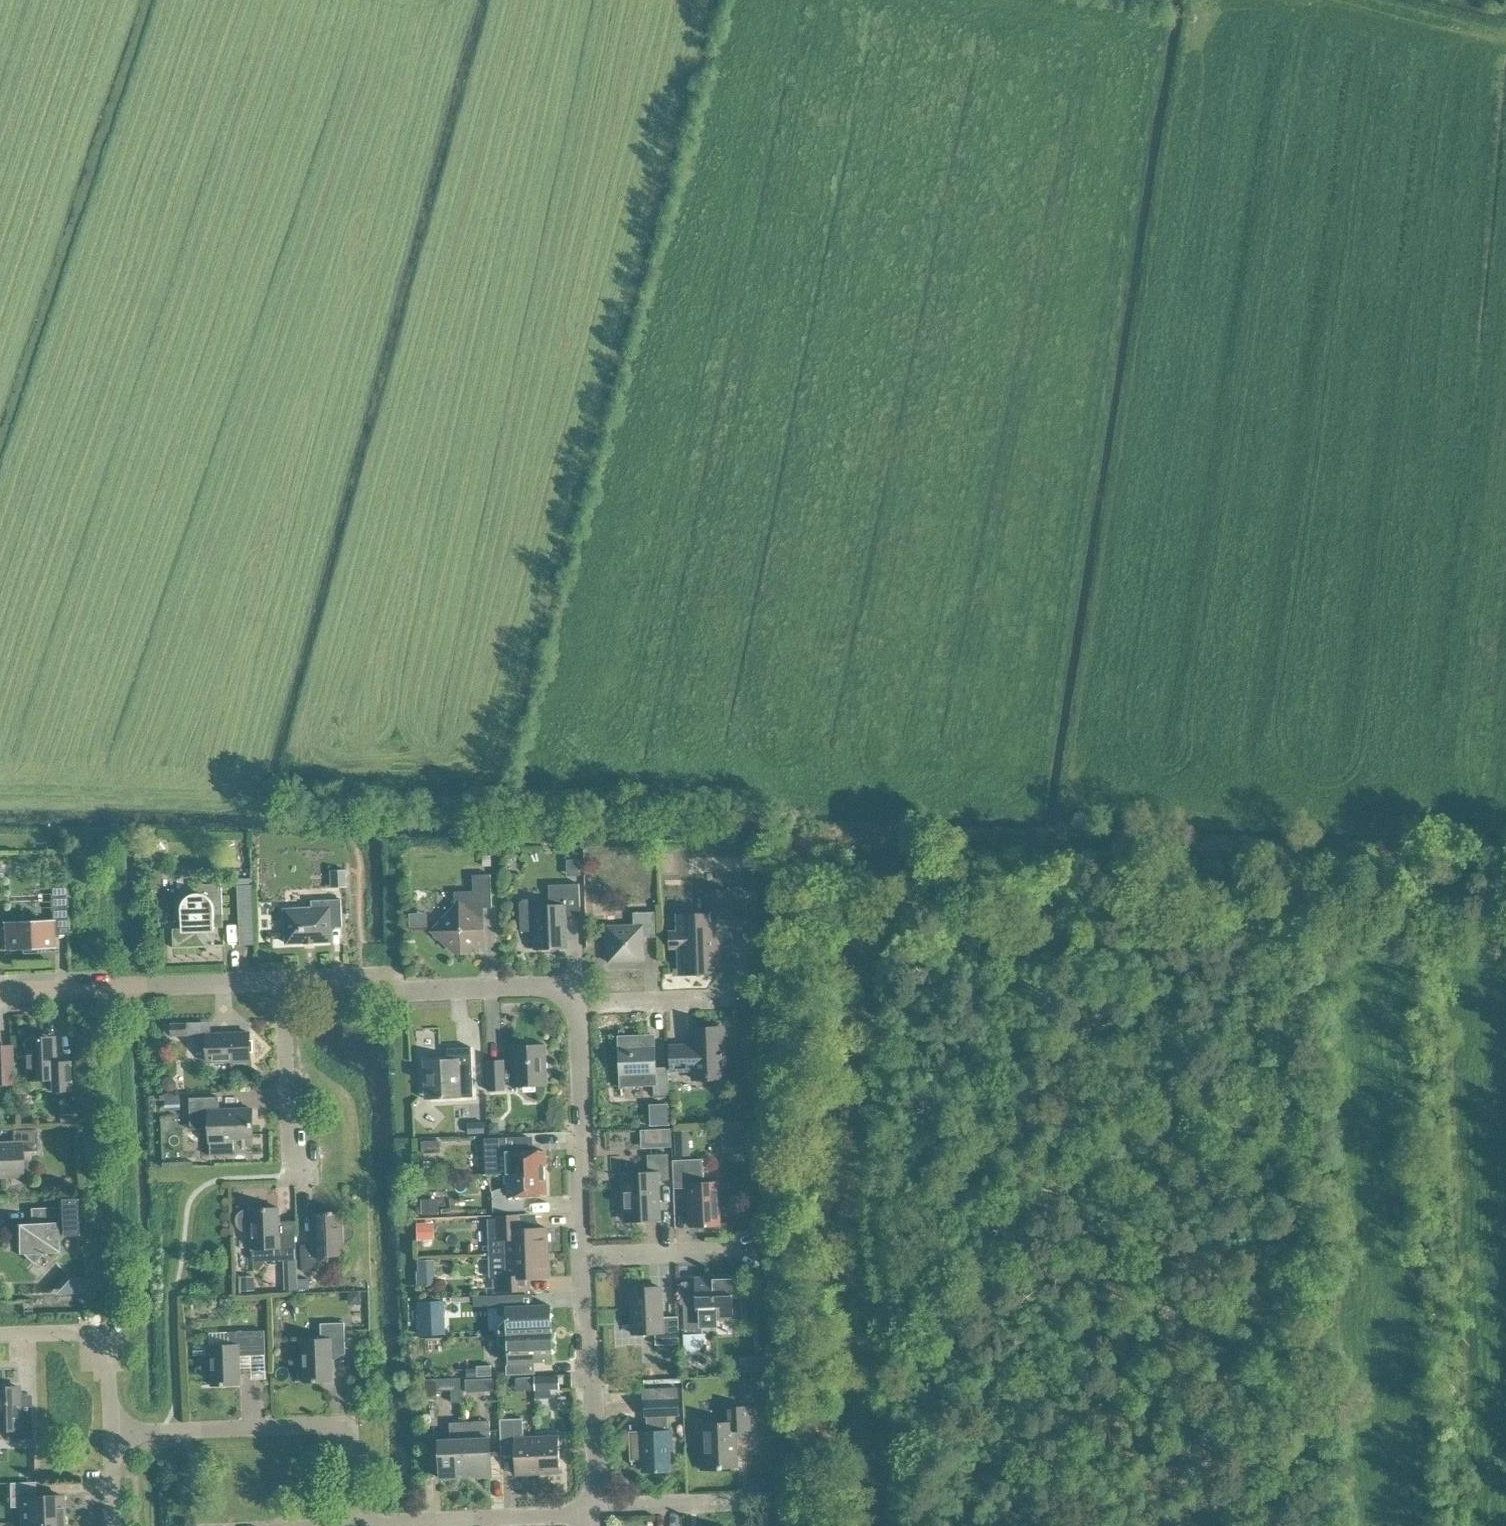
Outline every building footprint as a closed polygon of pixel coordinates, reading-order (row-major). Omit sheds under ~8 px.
[(491,855),(482,855),(482,865),(491,865),(491,855)] [(347,887),(347,870),(331,870),(331,887),(347,887)] [(468,952),(482,936),(482,922),(478,919),(477,908),(492,907),(490,874),(472,875),(473,891),(454,892),(455,906),(432,931),(454,952),(461,945),(468,952)] [(223,927),(223,914),(221,884),(196,885),(196,893),(190,895),(185,899),(181,904),(180,910),(181,920),(181,929),(173,929),(173,948),(215,946),(214,927),(223,927)] [(580,915),(579,884),(549,885),(550,905),(536,906),(536,902),(532,899),(523,899),(520,903),(521,931),(533,931),(533,949),(566,948),(564,916),(580,915)] [(239,924),(254,923),(252,885),(237,886),(239,924)] [(66,931),(65,911),(64,886),(50,887),(51,919),(35,920),(35,915),(20,916),(20,921),(2,921),(2,923),(4,923),(5,949),(3,949),(3,950),(55,948),(55,947),(53,947),(52,931),(66,931)] [(716,969),(715,919),(730,918),(729,890),(705,891),(706,914),(677,915),(678,932),(669,933),(670,947),(678,947),(679,970),(716,969)] [(286,943),(331,941),(330,928),(342,927),(341,899),(311,900),(311,908),(284,910),(286,943)] [(608,962),(644,961),(643,938),(655,937),(654,912),(633,913),(633,925),(607,926),(608,962)] [(188,1023),(170,1024),(171,1036),(188,1035),(188,1023)] [(725,1077),(723,1029),(690,1030),(691,1045),(671,1046),(672,1071),(692,1070),(692,1078),(725,1077)] [(248,1032),(196,1034),(196,1044),(207,1044),(208,1062),(231,1061),(232,1067),(250,1066),(248,1032)] [(34,1037),(31,1034),(28,1037),(24,1038),(24,1041),(20,1045),(24,1048),(25,1080),(44,1079),(45,1091),(69,1090),(68,1059),(53,1060),(52,1036),(34,1037)] [(649,1048),(648,1036),(619,1037),(621,1086),(653,1084),(654,1095),(669,1095),(668,1067),(655,1067),(654,1048),(649,1048)] [(13,1082),(11,1044),(0,1045),(0,1083),(13,1082)] [(547,1086),(545,1044),(510,1046),(512,1069),(504,1070),(503,1060),(487,1061),(488,1091),(504,1090),(504,1082),(512,1082),(512,1087),(547,1086)] [(425,1099),(473,1097),(471,1047),(447,1048),(448,1059),(424,1060),(425,1099)] [(170,1091),(175,1087),(176,1083),(169,1076),(165,1076),(160,1080),(160,1085),(165,1090),(170,1091)] [(178,1109),(177,1093),(161,1094),(162,1109),(178,1109)] [(219,1110),(219,1097),(189,1098),(190,1116),(190,1129),(209,1129),(210,1155),(234,1154),(233,1138),(253,1137),(251,1108),(219,1110)] [(650,1126),(669,1125),(668,1104),(649,1104),(650,1126)] [(74,1105),(59,1106),(59,1122),(75,1121),(74,1108),(74,1105)] [(468,1134),(485,1134),(484,1122),(468,1123),(468,1134)] [(727,1126),(727,1144),(753,1144),(753,1126),(727,1126)] [(21,1176),(20,1152),(36,1151),(35,1129),(11,1130),(12,1142),(0,1142),(0,1177),(21,1176)] [(688,1130),(673,1130),(674,1155),(689,1154),(688,1130)] [(507,1174),(545,1173),(544,1150),(533,1151),(532,1136),(484,1138),(486,1175),(507,1174)] [(659,1220),(657,1181),(669,1180),(668,1154),(647,1155),(648,1173),(621,1174),(622,1194),(624,1193),(625,1221),(659,1220)] [(703,1183),(702,1159),(673,1160),(674,1188),(688,1188),(689,1226),(720,1225),(718,1182),(703,1183)] [(545,1173),(507,1174),(508,1186),(492,1191),(493,1212),(525,1210),(524,1196),(546,1195),(545,1173)] [(32,1260),(39,1253),(57,1252),(57,1235),(76,1234),(75,1198),(59,1199),(59,1207),(46,1207),(47,1223),(16,1224),(17,1254),(25,1253),(32,1260)] [(420,1199),(421,1214),(439,1214),(438,1199),(420,1199)] [(281,1221),(280,1206),(249,1207),(249,1209),(246,1209),(242,1210),(239,1212),(236,1216),(236,1221),(237,1225),(239,1229),(243,1231),(247,1232),(250,1232),(251,1250),(252,1250),(252,1261),(291,1260),(291,1277),(297,1277),(295,1220),(281,1221)] [(341,1220),(341,1213),(313,1214),(314,1244),(301,1245),(302,1271),(315,1270),(315,1256),(342,1255),(342,1242),(347,1241),(351,1240),(354,1237),(355,1233),(354,1228),(353,1224),(350,1220),(346,1219),(341,1220)] [(520,1229),(519,1214),(491,1216),(492,1238),(488,1238),(489,1255),(548,1253),(547,1228),(520,1229)] [(434,1223),(417,1223),(417,1240),(434,1239),(434,1223)] [(530,1278),(549,1277),(548,1253),(489,1255),(490,1279),(493,1279),(494,1292),(530,1290),(530,1278)] [(435,1276),(435,1260),(419,1260),(419,1277),(435,1276)] [(732,1299),(732,1296),(736,1296),(735,1277),(694,1278),(695,1293),(683,1294),(684,1329),(685,1329),(685,1334),(684,1334),(684,1355),(689,1355),(694,1354),(699,1351),(702,1347),(705,1342),(706,1337),(706,1333),(703,1333),(702,1323),(714,1323),(714,1319),(740,1318),(740,1298),(732,1299)] [(309,1278),(297,1279),(297,1289),(309,1289),(309,1278)] [(632,1333),(655,1332),(655,1345),(679,1344),(678,1316),(662,1317),(661,1287),(626,1289),(626,1301),(631,1306),(632,1333)] [(499,1335),(551,1333),(551,1318),(554,1315),(550,1312),(550,1305),(532,1306),(531,1294),(503,1295),(503,1303),(506,1307),(507,1318),(499,1327),(499,1335)] [(473,1296),(488,1306),(487,1295),(473,1296)] [(367,1296),(347,1297),(347,1315),(367,1314),(367,1296)] [(444,1301),(418,1302),(419,1317),(445,1316),(444,1301)] [(313,1339),(302,1339),(303,1382),(332,1381),(332,1366),(349,1365),(349,1354),(348,1323),(331,1324),(331,1319),(312,1320),(312,1329),(313,1329),(313,1339)] [(210,1345),(211,1371),(211,1385),(240,1384),(239,1371),(239,1356),(265,1355),(264,1330),(228,1332),(229,1345),(210,1345)] [(551,1333),(499,1335),(500,1343),(508,1351),(509,1363),(553,1361),(552,1354),(555,1351),(552,1348),(551,1333)] [(765,1357),(738,1358),(739,1372),(766,1370),(765,1357)] [(468,1370),(468,1377),(491,1375),(491,1365),(477,1366),(477,1369),(468,1370)] [(535,1390),(559,1389),(559,1375),(534,1376),(535,1390)] [(436,1391),(461,1390),(460,1378),(436,1379),(436,1391)] [(494,1378),(479,1379),(479,1391),(494,1390),(494,1378)] [(18,1387),(0,1387),(0,1430),(6,1430),(7,1439),(31,1438),(30,1415),(18,1415),(18,1387)] [(632,1433),(631,1433),(632,1460),(633,1460),(643,1460),(643,1472),(670,1471),(669,1450),(672,1449),(671,1431),(667,1431),(667,1416),(678,1415),(677,1397),(677,1387),(643,1388),(644,1398),(644,1417),(647,1416),(648,1432),(639,1432),(639,1433),(632,1433)] [(750,1430),(749,1406),(725,1407),(726,1423),(701,1424),(702,1452),(699,1452),(700,1469),(722,1468),(722,1467),(738,1466),(736,1431),(750,1430)] [(538,1474),(536,1436),(523,1437),(523,1419),(500,1420),(501,1456),(514,1455),(515,1475),(538,1474)] [(463,1422),(466,1477),(492,1476),(489,1421),(463,1422)] [(440,1478),(466,1477),(463,1422),(449,1422),(450,1439),(438,1440),(440,1478)] [(536,1436),(538,1474),(560,1473),(558,1435),(536,1436)] [(21,1522),(62,1521),(61,1495),(34,1496),(34,1482),(8,1483),(9,1507),(20,1507),(21,1522)]
